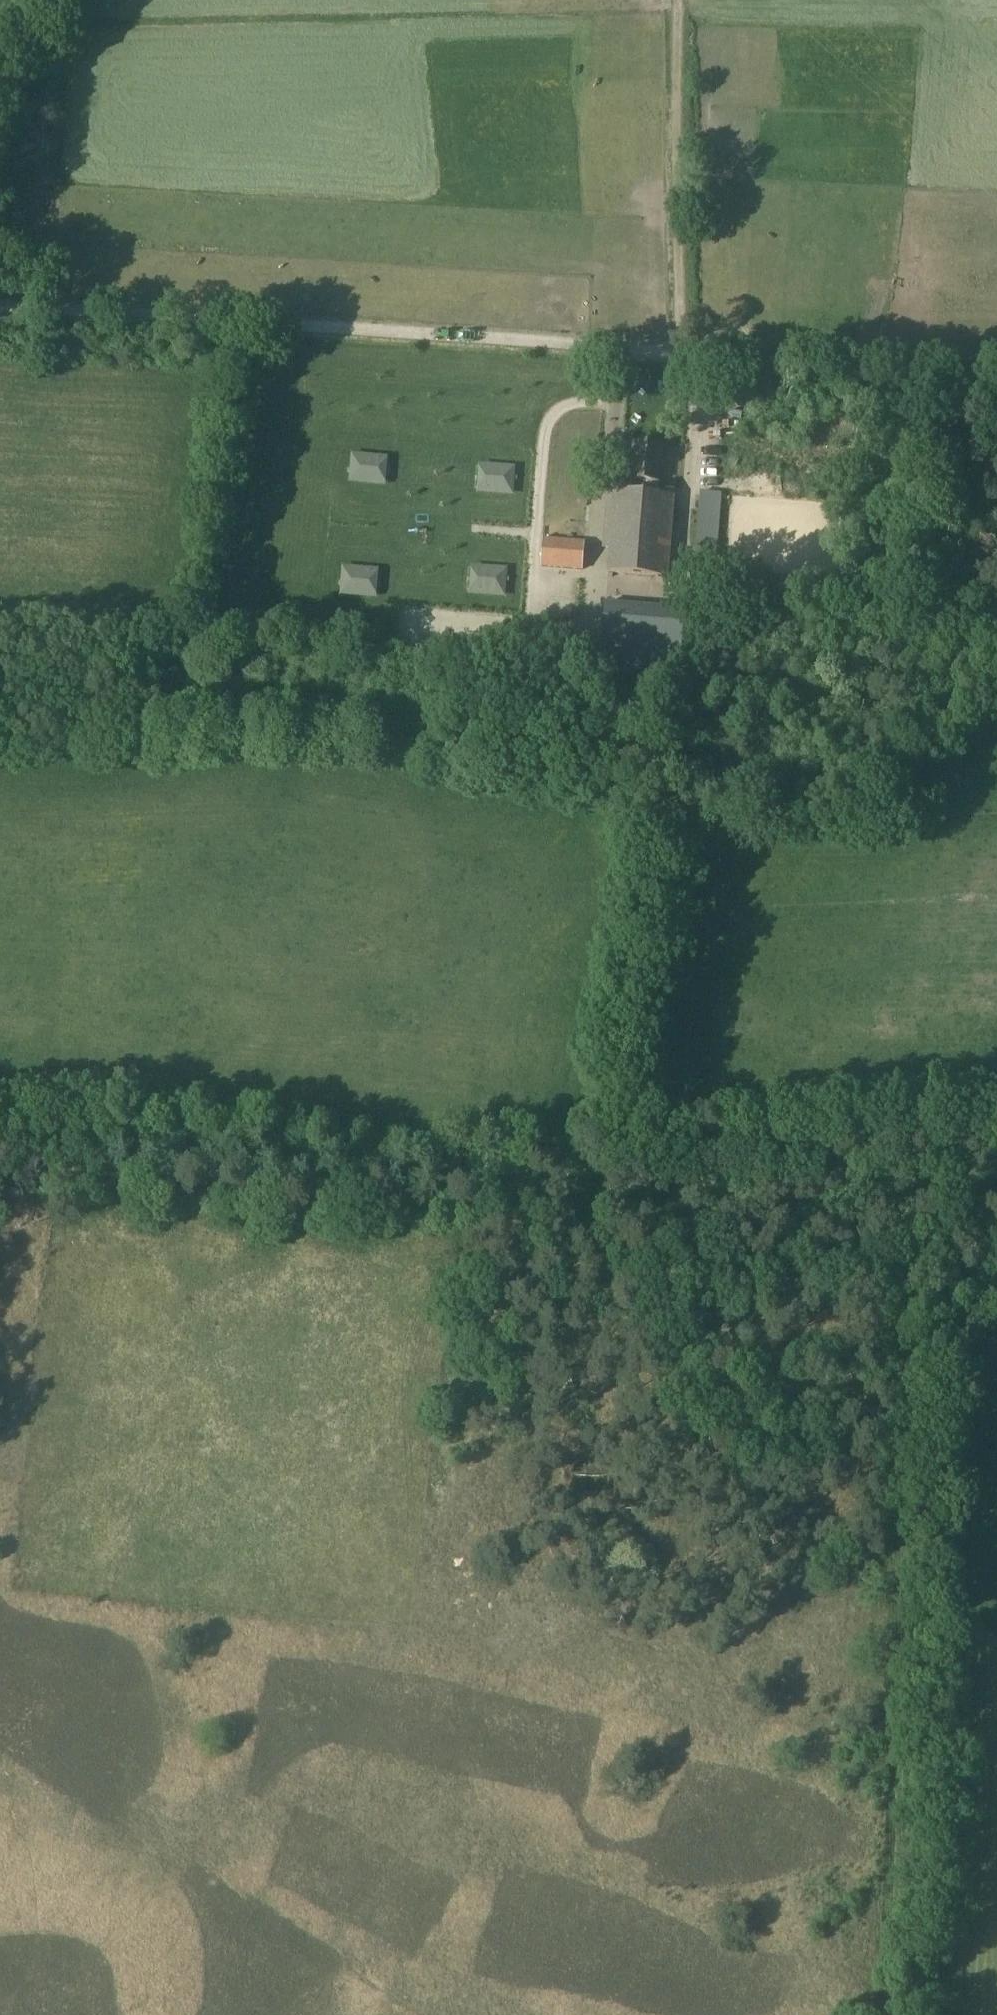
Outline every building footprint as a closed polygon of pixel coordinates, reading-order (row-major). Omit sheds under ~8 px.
[(633,480),(632,494),(658,496),(662,446),(634,444),(632,479),(633,480)] [(614,492),(613,506),(649,509),(650,502),(673,504),(674,497),(658,496),(632,494),(614,492)] [(721,494),(719,493),(699,492),(692,580),(725,583),(727,549),(716,548),(721,494)] [(647,531),(646,545),(670,547),(673,504),(650,502),(649,509),(647,531)] [(591,506),(547,504),(546,532),(590,533),(591,506)] [(612,506),(610,528),(647,531),(649,509),(613,506),(612,506)] [(610,528),(609,550),(610,550),(645,553),(646,545),(647,531),(610,528)] [(544,539),(542,566),(582,570),(584,542),(544,539)] [(645,553),(644,575),(668,577),(670,547),(646,545),(645,553)] [(610,550),(608,572),(644,575),(645,553),(610,550)] [(653,615),(653,599),(614,599),(614,615),(653,615)] [(619,639),(618,665),(651,667),(652,640),(619,639)]
